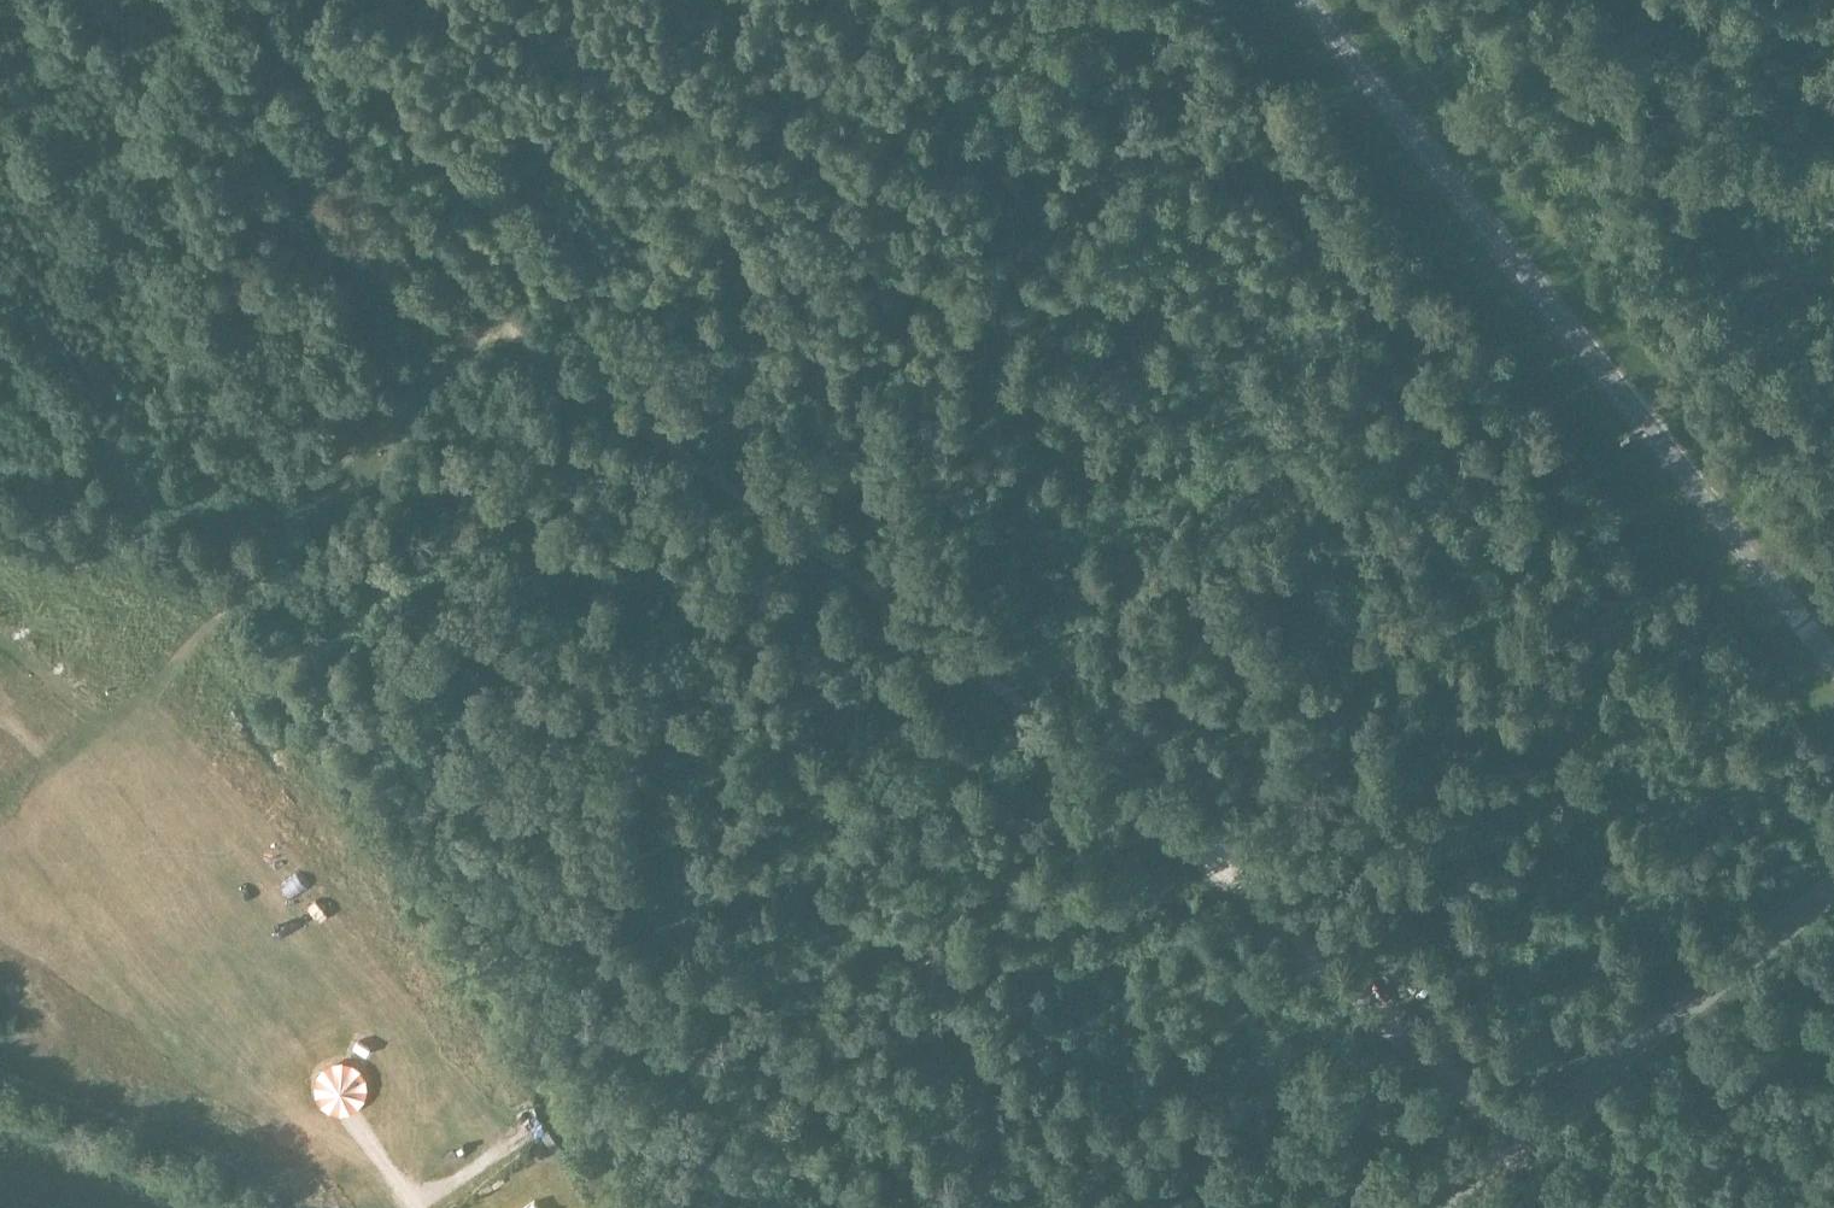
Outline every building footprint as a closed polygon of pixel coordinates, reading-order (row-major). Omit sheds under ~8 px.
[(513,1207),(568,1207),(554,1184),(513,1207)] [(607,1200),(592,1207),(612,1207),(607,1200)]
